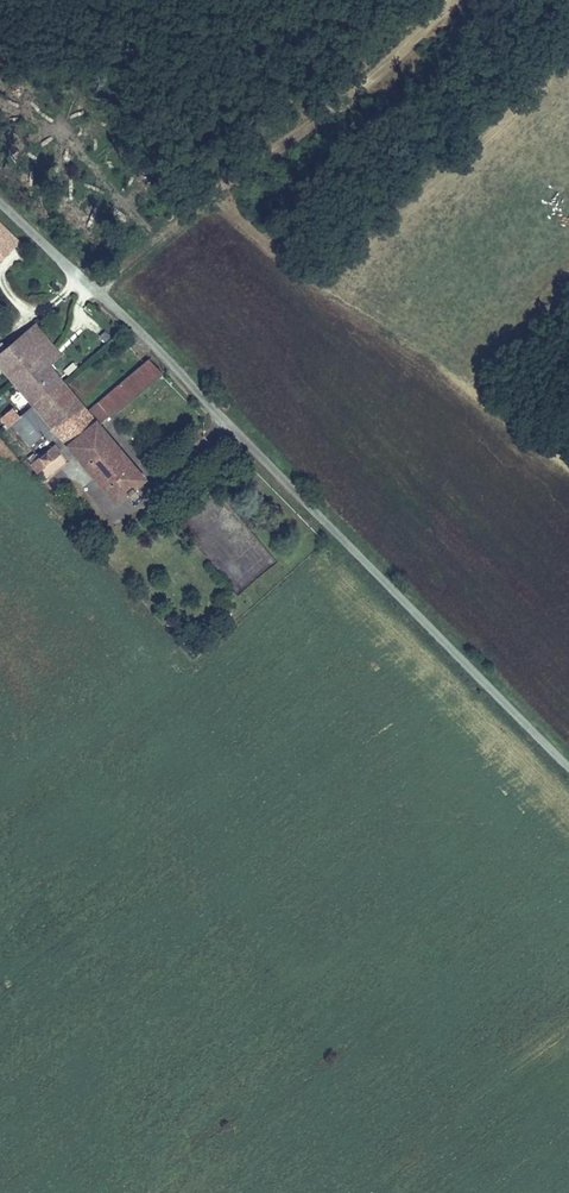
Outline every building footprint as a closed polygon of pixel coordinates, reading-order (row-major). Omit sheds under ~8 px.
[(0,205),(0,218),(17,236),(25,230),(0,205)] [(17,236),(0,218),(0,250),(17,236)] [(26,320),(66,367),(77,358),(38,309),(26,320)] [(36,391),(66,367),(26,320),(0,342),(0,345),(36,391)] [(38,395),(18,411),(33,430),(56,412),(118,487),(146,463),(105,413),(165,361),(151,345),(93,398),(66,367),(36,391),(38,395)] [(12,405),(18,411),(38,395),(36,391),(21,402),(18,400),(12,405)] [(63,443),(58,436),(38,454),(43,460),(63,443)]
